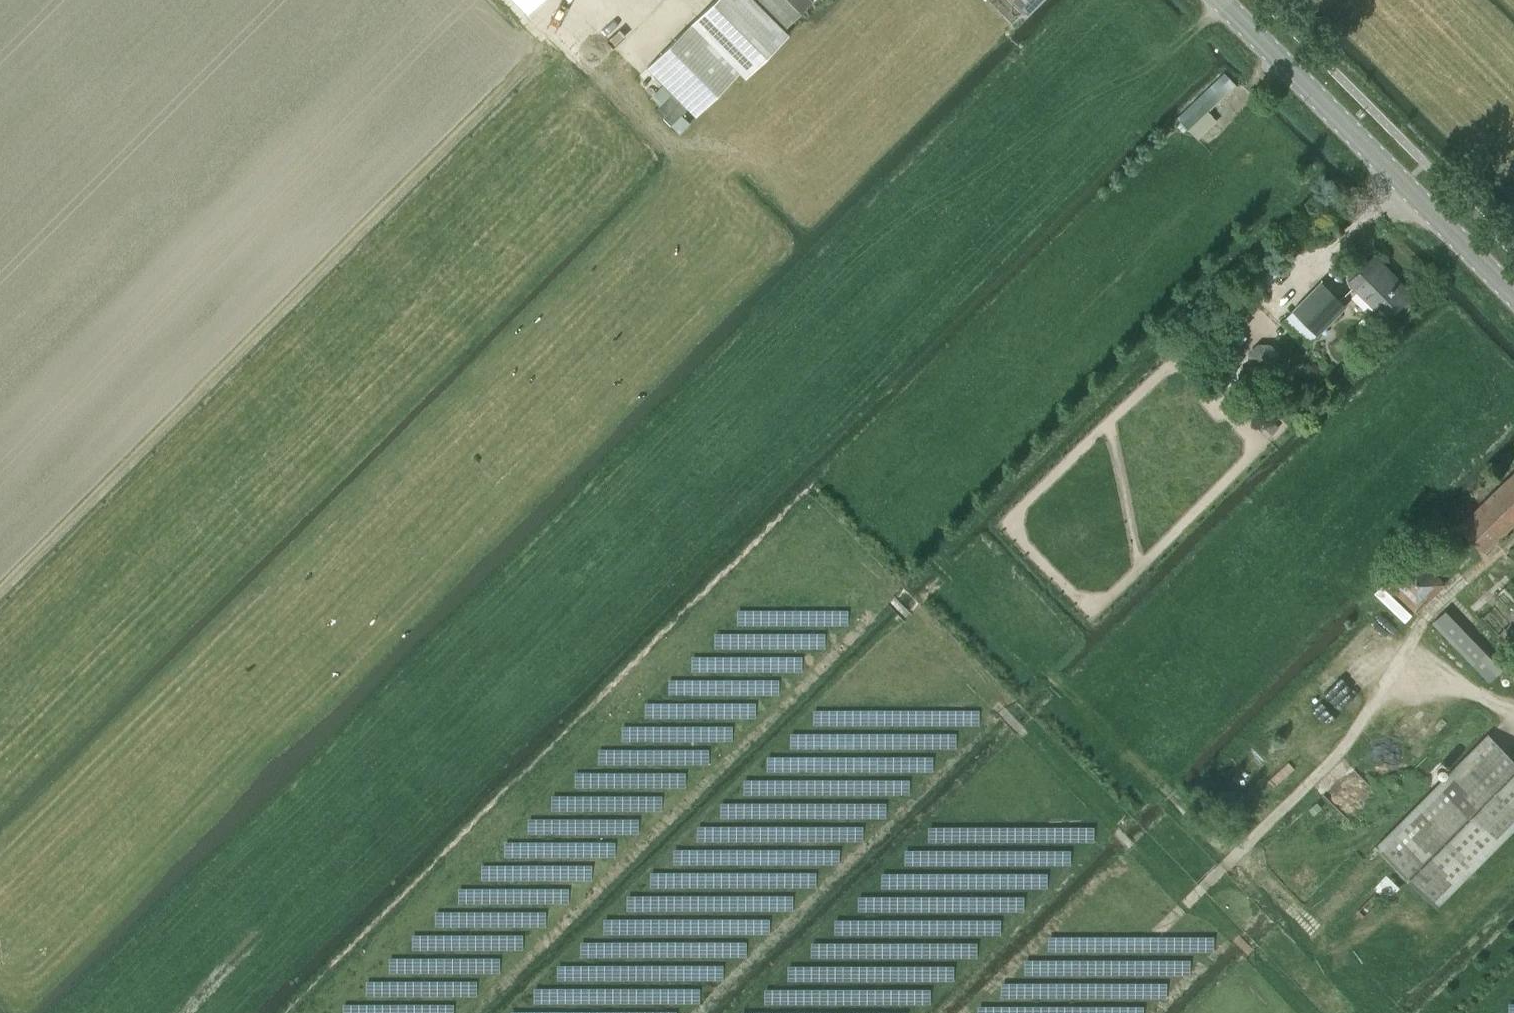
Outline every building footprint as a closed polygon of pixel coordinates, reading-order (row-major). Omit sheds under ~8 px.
[(527,11),(538,0),(516,0),(527,11)] [(784,28),(756,0),(714,0),(691,22),(739,71),(745,77),(789,33),(784,28)] [(784,28),(794,17),(812,0),(756,0),(784,28)] [(1027,14),(1040,0),(1013,0),(1027,14)] [(648,65),(697,113),(739,71),(691,22),(648,65)] [(1208,112),(1190,130),(1199,140),(1217,122),(1208,112)] [(1408,298),(1407,295),(1410,292),(1373,255),(1348,281),(1371,304),(1362,313),(1375,326),(1392,310),(1395,312),(1399,313),(1404,311),(1407,307),(1409,303),(1408,298)] [(1282,320),(1307,344),(1345,304),(1321,281),(1282,320)] [(1458,525),(1484,552),(1513,522),(1513,469),(1458,525)] [(1445,582),(1415,552),(1384,583),(1414,613),(1445,582)] [(1445,609),(1431,623),(1488,682),(1501,669),(1445,609)] [(1374,845),(1437,907),(1513,828),(1513,761),(1485,733),(1374,845)]
